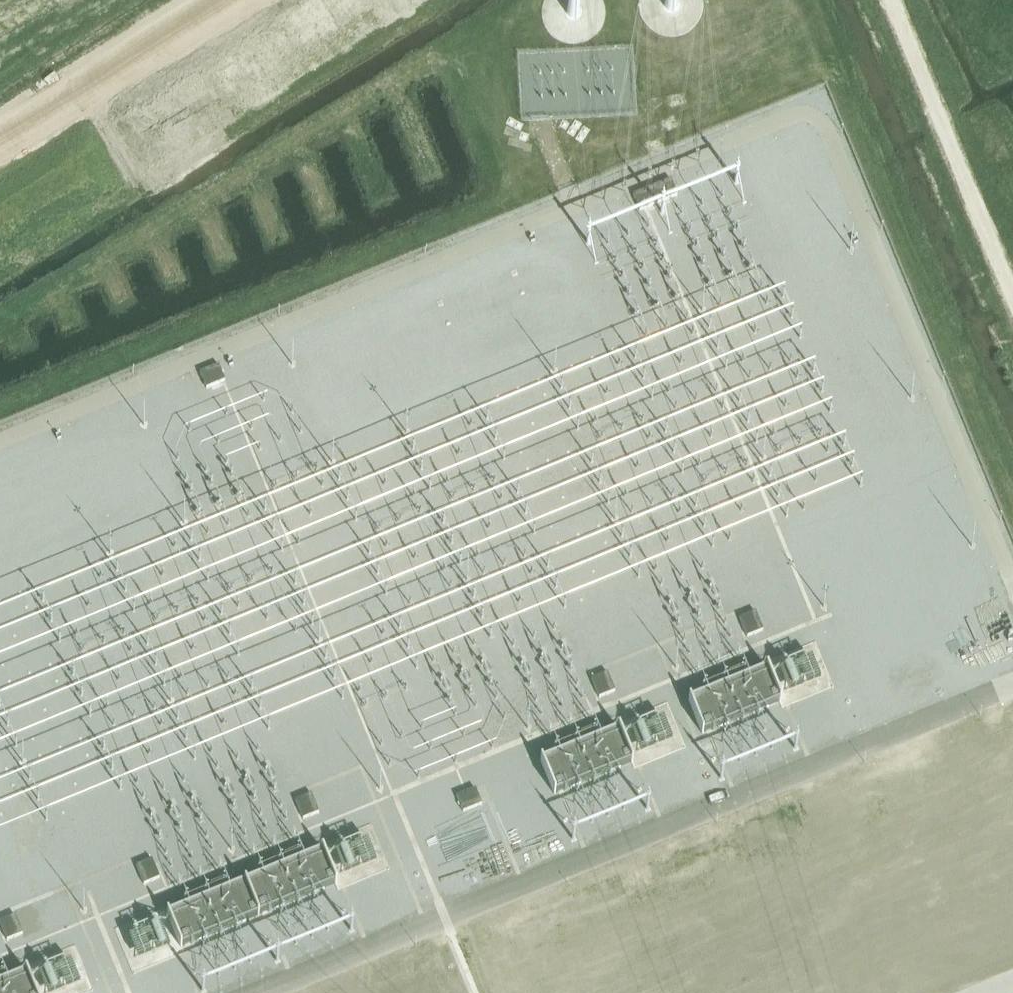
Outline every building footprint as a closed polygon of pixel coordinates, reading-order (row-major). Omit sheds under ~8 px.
[(677,195),(671,180),(634,195),(640,210),(677,195)] [(224,381),(218,366),(201,372),(207,388),(224,381)] [(762,630),(755,612),(740,618),(747,636),(762,630)] [(615,691),(607,673),(592,679),(599,697),(615,691)] [(278,739),(290,732),(282,719),(270,726),(278,739)] [(996,734),(953,749),(993,863),(1012,856),(1012,784),(996,734)] [(482,804),(475,789),(457,796),(463,812),(482,804)] [(319,812),(312,794),(296,800),(303,819),(319,812)] [(160,877),(153,859),(137,866),(144,884),(160,877)] [(15,916),(0,922),(7,940),(23,934),(15,916)]
